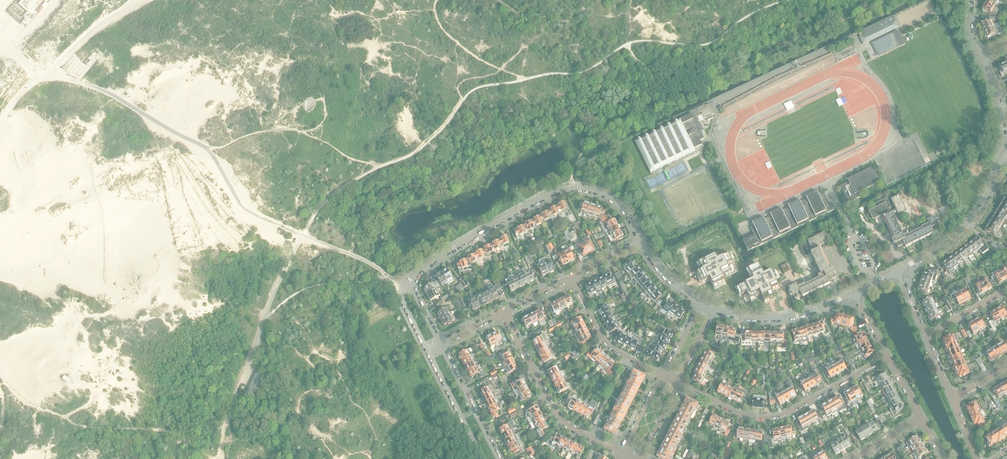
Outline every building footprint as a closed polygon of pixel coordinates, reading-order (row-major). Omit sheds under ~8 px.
[(31,5),(35,9),(39,12),(47,3),(50,5),(53,0),(36,0),(31,5)] [(998,11),(999,10),(994,7),(994,8),(986,3),(985,5),(984,5),(982,9),(983,9),(982,10),(986,12),(986,11),(991,13),(993,10),(994,11),(995,10),(998,11)] [(864,36),(861,38),(864,44),(887,33),(899,27),(896,21),(895,21),(893,15),(861,31),(864,36)] [(992,28),(991,26),(992,25),(991,21),(986,23),(985,22),(982,23),(982,25),(981,25),(983,29),(984,29),(985,31),(992,28)] [(1001,32),(1003,32),(1001,27),(1000,28),(999,26),(997,26),(995,27),(992,28),(985,31),(986,33),(985,34),(987,38),(988,38),(991,37),(991,36),(995,34),(996,35),(997,34),(998,35),(1002,33),(1001,32)] [(882,39),(874,43),(874,44),(875,46),(877,48),(878,50),(881,52),(883,54),(900,46),(904,44),(897,32),(893,33),(885,38),(885,39),(883,40),(882,39)] [(1006,64),(1005,65),(1004,64),(1000,66),(1000,67),(999,67),(1001,70),(999,71),(1001,77),(1005,75),(1004,73),(1006,72),(1006,65),(1006,64)] [(317,104),(317,102),(317,100),(315,98),(312,97),(310,97),(308,98),(307,100),(306,103),(306,105),(306,108),(307,110),(309,111),(312,111),(314,109),(316,106),(317,104)] [(702,144),(700,140),(704,138),(700,130),(703,129),(699,121),(706,118),(708,121),(713,118),(712,115),(714,114),(709,104),(705,106),(704,105),(693,110),(690,112),(691,114),(635,141),(650,173),(696,151),(695,148),(702,144)] [(881,182),(873,167),(848,179),(849,182),(840,186),(842,191),(845,196),(844,197),(843,197),(843,198),(842,199),(843,200),(845,205),(861,197),(859,193),(881,182)] [(743,240),(748,251),(835,210),(832,205),(832,204),(831,204),(830,204),(828,205),(822,193),(819,194),(817,191),(806,197),(807,199),(801,202),(799,200),(788,205),(789,207),(783,211),(782,208),(770,214),(771,216),(765,219),(764,217),(752,222),(754,226),(750,227),(755,236),(744,241),(743,240)] [(937,230),(936,226),(938,225),(938,226),(939,225),(939,224),(940,223),(940,222),(940,221),(939,221),(938,220),(937,220),(936,220),(935,217),(927,221),(928,224),(921,227),(922,228),(908,235),(908,234),(903,236),(896,222),(898,222),(894,214),(897,212),(899,216),(907,212),(899,196),(891,200),(890,197),(874,205),(876,208),(868,211),(869,213),(868,213),(868,215),(867,216),(867,217),(868,218),(869,219),(870,220),(871,220),(872,220),(873,220),(883,216),(884,218),(883,218),(884,219),(894,240),(893,240),(893,241),(892,242),(893,243),(893,244),(894,244),(895,245),(896,244),(898,248),(901,247),(902,247),(904,245),(905,247),(934,233),(933,232),(937,230)] [(584,219),(589,204),(588,204),(588,202),(584,201),(584,202),(583,203),(580,202),(578,209),(584,212),(583,216),(584,217),(583,218),(584,219)] [(572,214),(566,204),(565,205),(564,202),(558,204),(559,206),(556,207),(555,207),(557,214),(558,214),(562,214),(567,212),(568,216),(572,214)] [(1002,203),(1001,202),(999,206),(1000,206),(999,208),(1006,213),(1006,206),(1002,203)] [(592,215),(596,206),(595,206),(596,205),(592,204),(592,205),(589,204),(584,219),(586,219),(587,217),(588,217),(589,214),(592,215)] [(604,211),(601,210),(602,208),(601,208),(602,207),(598,206),(598,207),(596,206),(592,215),(595,216),(595,215),(598,216),(598,217),(599,218),(601,220),(605,216),(603,214),(604,211)] [(557,214),(555,207),(550,208),(551,210),(550,211),(548,212),(547,212),(549,219),(550,219),(553,218),(553,216),(557,214)] [(999,208),(998,210),(997,209),(994,213),(1005,220),(1006,216),(1006,213),(999,208)] [(549,219),(547,212),(542,213),(542,215),(542,216),(539,216),(539,217),(541,224),(545,223),(545,221),(549,219)] [(1005,220),(994,213),(992,216),(993,217),(992,219),(1002,224),(1005,220)] [(617,222),(615,219),(614,220),(614,219),(613,220),(612,219),(609,221),(608,221),(607,222),(606,220),(608,218),(605,216),(601,220),(605,224),(606,223),(607,226),(606,227),(607,228),(604,229),(605,229),(602,231),(602,232),(616,224),(616,223),(617,222)] [(541,224),(539,217),(534,218),(534,220),(531,221),(530,221),(533,229),(534,229),(537,228),(536,225),(541,224)] [(1002,224),(992,219),(991,221),(990,220),(988,224),(989,224),(999,230),(1002,224)] [(533,229),(530,221),(525,223),(526,225),(523,226),(522,226),(525,234),(528,233),(530,233),(530,235),(533,234),(531,229),(533,229)] [(619,230),(619,229),(620,228),(617,224),(616,224),(602,232),(603,232),(605,231),(608,236),(619,230)] [(1000,231),(999,230),(989,224),(988,226),(987,225),(985,229),(986,230),(986,231),(989,233),(989,232),(995,236),(996,234),(998,235),(1000,231)] [(525,234),(522,226),(517,228),(518,230),(515,231),(515,230),(514,231),(517,239),(520,238),(520,235),(525,234)] [(623,235),(622,232),(621,233),(619,230),(608,236),(611,242),(622,236),(623,235)] [(802,295),(802,297),(831,283),(830,281),(832,280),(833,281),(833,280),(836,278),(834,274),(835,274),(835,273),(836,272),(835,271),(835,270),(834,269),(833,269),(832,269),(831,270),(821,250),(829,246),(827,242),(829,241),(829,240),(830,239),(830,238),(830,236),(830,235),(829,234),(828,234),(826,234),(825,234),(824,232),(807,240),(808,241),(805,242),(805,243),(800,245),(805,257),(811,254),(821,275),(818,277),(819,278),(805,284),(805,283),(798,287),(796,284),(789,288),(790,291),(790,292),(789,293),(789,294),(790,295),(791,295),(792,296),(793,295),(793,296),(794,296),(793,295),(796,294),(797,297),(802,295)] [(512,243),(510,236),(507,237),(507,235),(501,237),(501,239),(501,240),(498,240),(500,248),(504,247),(509,246),(511,246),(512,243)] [(594,250),(587,237),(582,240),(588,253),(594,250)] [(983,246),(978,238),(977,237),(974,239),(974,240),(973,241),(972,241),(978,249),(978,250),(983,246)] [(500,248),(498,240),(493,242),(493,244),(490,245),(492,253),(495,252),(495,250),(500,248)] [(588,253),(582,240),(579,241),(580,244),(577,245),(583,256),(588,253)] [(978,249),(972,241),(969,243),(969,244),(968,245),(967,245),(973,253),(973,254),(976,252),(978,250),(978,249)] [(492,253),(490,245),(484,247),(485,249),(482,250),(484,258),(487,257),(493,256),(492,253)] [(971,256),(973,254),(973,253),(967,245),(964,247),(964,248),(963,249),(962,249),(968,257),(969,257),(970,259),(972,262),(974,260),(970,256),(971,256)] [(573,257),(571,252),(570,253),(569,252),(571,251),(570,248),(568,249),(567,247),(561,250),(563,252),(568,263),(571,262),(571,261),(573,260),(572,258),(573,257)] [(965,258),(968,257),(962,249),(962,248),(959,250),(959,251),(958,253),(957,252),(962,259),(963,260),(963,261),(966,259),(965,258)] [(702,270),(697,273),(702,284),(710,280),(714,287),(717,293),(723,291),(725,295),(739,288),(743,296),(747,294),(750,301),(761,296),(765,303),(775,298),(772,291),(779,287),(772,272),(781,268),(784,274),(791,271),(781,249),(731,273),(728,265),(733,263),(729,255),(718,260),(716,255),(699,263),(702,270)] [(484,258),(482,250),(476,252),(477,254),(476,254),(473,255),(476,262),(479,262),(479,259),(484,258)] [(568,263),(563,252),(560,254),(559,253),(557,254),(559,258),(558,259),(560,263),(561,263),(562,265),(565,264),(565,265),(568,263)] [(962,259),(957,252),(954,254),(954,255),(953,256),(952,256),(958,264),(961,263),(960,262),(963,260),(962,259)] [(476,265),(475,263),(476,262),(473,255),(468,257),(468,259),(465,260),(467,267),(468,267),(468,270),(472,270),(471,267),(476,265)] [(958,264),(952,256),(949,258),(949,259),(947,260),(957,273),(959,272),(956,269),(957,269),(954,266),(956,265),(958,264)] [(554,270),(548,259),(546,260),(545,257),(541,259),(548,273),(550,272),(551,272),(553,271),(553,270),(554,270)] [(548,273),(541,259),(538,260),(540,264),(537,265),(542,276),(543,276),(546,275),(546,274),(548,273)] [(467,267),(465,260),(459,262),(460,264),(456,265),(457,265),(459,272),(462,272),(465,271),(468,271),(468,270),(468,267),(467,267)] [(630,272),(637,267),(635,265),(636,265),(634,262),(633,262),(631,260),(624,266),(627,271),(627,272),(628,274),(630,272)] [(957,273),(947,260),(946,261),(945,261),(942,263),(942,264),(945,268),(944,268),(946,272),(947,271),(948,271),(951,269),(953,272),(954,272),(956,274),(957,273)] [(634,277),(641,272),(640,270),(641,269),(638,266),(637,267),(630,272),(628,274),(631,277),(630,278),(631,280),(633,278),(634,277)] [(935,280),(937,274),(937,273),(939,272),(937,267),(935,269),(934,268),(929,271),(929,272),(925,271),(925,272),(924,272),(923,275),(924,275),(923,277),(932,281),(934,282),(936,283),(937,281),(935,280)] [(452,279),(446,269),(445,269),(443,270),(443,271),(440,272),(447,282),(452,279)] [(534,280),(529,270),(526,272),(524,269),(523,269),(522,270),(528,283),(531,281),(531,282),(534,281),(533,280),(534,280)] [(528,283),(522,270),(516,273),(518,277),(522,287),(526,285),(526,284),(528,283)] [(1005,281),(1000,271),(999,270),(992,273),(994,276),(992,277),(994,282),(996,280),(996,279),(996,278),(999,284),(1005,281)] [(638,282),(645,277),(644,275),(645,274),(642,271),(641,272),(634,277),(633,278),(631,280),(634,283),(635,284),(635,285),(637,283),(638,282)] [(447,282),(440,272),(438,274),(438,273),(436,275),(435,276),(437,278),(434,280),(437,285),(440,283),(441,284),(443,283),(444,284),(447,282)] [(623,278),(620,272),(615,274),(619,282),(623,278)] [(522,287),(518,277),(514,278),(512,274),(510,276),(511,277),(516,289),(519,287),(519,288),(522,287)] [(612,275),(609,276),(608,274),(603,277),(607,285),(607,286),(607,287),(615,283),(612,275)] [(642,288),(643,287),(649,281),(648,279),(649,279),(646,276),(645,277),(638,282),(641,285),(640,286),(642,288)] [(498,293),(496,291),(503,288),(497,277),(492,280),(494,284),(495,285),(493,286),(493,287),(492,285),(487,287),(488,289),(490,293),(490,294),(489,295),(490,295),(489,296),(492,301),(495,300),(498,299),(497,298),(499,298),(497,294),(498,293)] [(516,289),(511,277),(505,280),(506,282),(511,292),(511,291),(511,292),(514,290),(516,289)] [(607,285),(603,277),(597,280),(601,288),(602,290),(604,290),(603,288),(607,286),(607,285)] [(920,284),(929,287),(932,281),(923,277),(922,279),(921,279),(920,283),(921,283),(920,284)] [(992,288),(986,278),(982,281),(981,278),(979,279),(986,291),(988,290),(989,290),(991,289),(991,288),(992,288)] [(986,291),(979,279),(977,280),(979,283),(976,285),(978,289),(977,290),(979,295),(981,294),(984,293),(986,291)] [(435,286),(437,285),(434,280),(431,281),(430,282),(431,284),(424,288),(424,289),(425,291),(426,291),(427,294),(436,289),(435,286)] [(601,288),(597,280),(591,283),(595,291),(596,293),(597,294),(602,291),(602,290),(601,288)] [(646,293),(647,292),(653,286),(652,284),(653,284),(650,281),(649,281),(643,287),(645,290),(644,290),(646,293)] [(595,291),(591,283),(586,286),(588,291),(587,292),(589,296),(594,294),(593,292),(595,291)] [(458,292),(464,289),(460,284),(455,287),(458,292)] [(927,293),(929,289),(929,287),(920,284),(920,286),(919,285),(918,289),(918,290),(921,291),(921,293),(922,295),(926,293),(927,293)] [(645,301),(657,291),(656,289),(657,288),(654,285),(653,286),(647,292),(649,295),(648,295),(649,297),(648,299),(646,298),(644,300),(645,301)] [(440,296),(436,289),(427,294),(429,297),(428,297),(429,300),(430,299),(430,301),(440,296)] [(492,301),(489,296),(490,295),(489,295),(490,294),(490,293),(488,289),(486,291),(485,289),(480,292),(487,305),(490,303),(489,303),(490,302),(492,301)] [(969,296),(965,290),(962,291),(960,293),(962,296),(965,302),(967,301),(967,302),(971,300),(970,299),(970,298),(970,297),(969,296)] [(655,301),(661,296),(662,295),(660,292),(659,293),(657,291),(645,301),(647,303),(649,301),(652,299),(655,301)] [(965,302),(962,296),(960,293),(959,291),(950,296),(951,296),(948,298),(951,304),(957,301),(958,302),(958,303),(958,305),(959,305),(960,305),(960,306),(964,304),(963,303),(965,302)] [(487,305),(480,292),(476,293),(477,295),(473,297),(475,301),(476,301),(477,302),(478,302),(480,307),(483,306),(487,305)] [(934,304),(933,302),(934,302),(932,298),(931,298),(930,298),(927,293),(926,293),(922,295),(924,301),(923,302),(922,303),(924,306),(925,308),(934,304)] [(574,303),(572,299),(570,300),(568,296),(565,297),(565,296),(562,298),(562,299),(566,307),(574,303)] [(480,307),(478,302),(477,302),(476,301),(475,301),(473,297),(467,300),(469,304),(470,308),(471,307),(473,311),(475,310),(477,309),(478,308),(480,307)] [(566,307),(562,299),(559,300),(559,299),(556,301),(556,302),(560,310),(566,307)] [(669,312),(674,304),(669,301),(662,310),(666,313),(664,315),(666,316),(667,314),(669,312)] [(560,310),(556,302),(550,305),(548,306),(550,310),(553,317),(557,315),(556,314),(560,311),(560,310)] [(612,311),(607,302),(602,305),(597,307),(601,316),(610,312),(612,311)] [(673,316),(679,308),(677,307),(678,306),(675,304),(674,304),(669,312),(667,314),(673,318),(673,316)] [(937,310),(935,304),(934,304),(925,308),(926,308),(925,309),(926,312),(927,312),(928,314),(937,310)] [(1006,313),(1004,310),(1005,309),(1004,308),(1003,309),(1001,305),(999,306),(999,308),(996,310),(1002,319),(1006,316),(1006,312),(1006,313)] [(448,313),(451,312),(450,310),(448,307),(444,309),(444,308),(440,310),(441,310),(437,312),(438,313),(437,313),(438,316),(439,316),(440,318),(448,314),(448,313)] [(682,315),(685,312),(679,308),(673,316),(676,318),(676,317),(679,319),(680,319),(681,320),(684,317),(682,315)] [(455,320),(452,315),(454,314),(454,313),(457,311),(456,310),(453,311),(451,312),(448,313),(448,314),(440,318),(442,321),(441,321),(443,324),(444,325),(447,323),(448,324),(451,323),(451,322),(455,320)] [(545,320),(540,310),(537,311),(534,312),(534,313),(538,320),(539,323),(545,320)] [(939,316),(940,316),(938,312),(937,310),(928,314),(929,316),(928,316),(930,320),(930,319),(931,320),(932,322),(935,320),(935,319),(939,317),(939,316)] [(1002,319),(996,310),(993,312),(992,310),(990,311),(991,314),(990,315),(991,318),(992,318),(993,320),(989,322),(992,328),(998,325),(996,322),(1002,319)] [(612,317),(610,312),(601,316),(602,317),(601,317),(603,319),(604,321),(612,317)] [(538,320),(534,313),(531,314),(528,315),(529,315),(528,316),(532,323),(538,320)] [(840,325),(842,316),(840,315),(839,315),(837,315),(835,314),(834,317),(833,317),(830,319),(832,324),(834,323),(840,325)] [(532,323),(528,316),(522,319),(521,320),(523,322),(526,327),(532,323)] [(618,322),(615,316),(612,317),(604,321),(605,322),(604,323),(605,325),(606,325),(607,327),(615,323),(618,322)] [(845,329),(849,318),(848,318),(847,317),(846,317),(845,317),(842,316),(840,325),(839,328),(845,329)] [(583,323),(580,318),(570,323),(571,325),(573,324),(574,327),(583,323)] [(853,325),(854,320),(849,318),(845,329),(848,329),(849,327),(852,328),(851,330),(852,331),(853,333),(857,330),(858,330),(855,326),(853,325)] [(984,322),(982,323),(981,322),(982,321),(981,319),(980,319),(979,318),(979,319),(979,318),(975,320),(976,320),(974,321),(979,331),(982,330),(985,328),(987,327),(984,322)] [(674,329),(677,324),(671,321),(669,325),(668,326),(674,329)] [(832,332),(829,326),(824,327),(822,322),(822,321),(818,322),(819,323),(816,324),(819,333),(822,332),(821,331),(825,330),(825,331),(826,331),(826,334),(832,332)] [(979,331),(974,321),(972,323),(972,322),(968,323),(969,324),(968,325),(969,325),(968,326),(969,328),(971,328),(974,334),(979,331)] [(613,332),(620,327),(618,322),(615,323),(607,327),(609,330),(608,330),(609,332),(610,332),(610,333),(613,332)] [(586,328),(583,323),(574,327),(572,329),(568,331),(569,332),(573,330),(575,334),(577,333),(586,328)] [(819,333),(816,324),(816,323),(812,324),(813,325),(810,326),(813,334),(813,335),(816,334),(816,335),(819,334),(819,333)] [(721,340),(724,327),(718,325),(716,335),(719,336),(718,340),(721,340)] [(813,334),(810,326),(810,325),(806,326),(807,327),(804,328),(807,336),(807,337),(810,336),(809,335),(813,334)] [(671,338),(673,335),(672,334),(667,332),(668,329),(662,326),(658,334),(660,335),(661,336),(669,340),(670,338),(671,338)] [(729,337),(731,328),(730,328),(731,327),(727,326),(727,327),(724,327),(721,340),(720,342),(722,342),(723,340),(726,341),(726,340),(727,341),(727,340),(728,337),(729,337)] [(628,333),(630,331),(628,330),(627,333),(622,330),(620,327),(613,332),(618,339),(617,341),(618,341),(618,342),(620,343),(623,344),(628,333)] [(807,336),(804,328),(804,327),(800,328),(801,329),(798,330),(801,339),(802,339),(804,338),(803,337),(807,336)] [(589,334),(586,328),(577,333),(575,334),(574,334),(576,338),(574,339),(574,341),(579,338),(580,338),(589,334)] [(735,334),(736,330),(731,328),(729,337),(728,337),(727,340),(727,341),(727,344),(728,344),(729,341),(730,341),(731,337),(734,338),(733,339),(737,340),(737,335),(735,334)] [(801,339),(798,330),(796,330),(796,329),(792,330),(793,331),(792,331),(795,341),(799,340),(799,342),(801,342),(802,345),(803,344),(802,339),(801,339)] [(865,337),(865,336),(864,335),(863,333),(860,334),(858,330),(857,330),(853,333),(855,337),(853,338),(855,344),(866,338),(865,338),(865,337)] [(502,341),(497,331),(494,333),(494,332),(492,334),(491,334),(496,344),(502,341)] [(752,348),(752,332),(750,332),(750,331),(746,331),(746,332),(745,335),(744,335),(743,342),(743,345),(751,345),(751,348),(752,348)] [(628,347),(636,333),(635,332),(633,336),(628,333),(623,344),(624,344),(624,345),(626,346),(628,347)] [(786,340),(783,340),(784,333),(783,333),(783,332),(779,332),(779,333),(777,333),(777,345),(781,345),(782,349),(787,349),(786,340)] [(635,337),(637,334),(635,334),(636,333),(628,347),(631,348),(631,349),(633,350),(633,349),(634,350),(637,344),(639,339),(635,337)] [(496,344),(491,334),(486,337),(486,338),(485,338),(486,340),(487,340),(490,347),(496,344)] [(585,342),(591,339),(589,334),(580,338),(576,340),(580,346),(586,343),(585,342)] [(950,337),(950,336),(946,337),(946,338),(944,339),(945,342),(944,342),(946,346),(955,342),(959,341),(956,335),(955,336),(955,335),(950,337)] [(546,342),(544,337),(543,336),(532,341),(534,344),(533,344),(534,347),(535,346),(535,347),(544,343),(546,342)] [(668,344),(670,340),(669,340),(661,336),(659,339),(658,338),(657,341),(666,345),(667,343),(668,344)] [(869,344),(868,343),(868,342),(868,341),(867,340),(866,338),(855,344),(853,345),(854,346),(856,345),(858,349),(869,344)] [(547,343),(546,341),(546,342),(544,343),(535,347),(536,349),(536,350),(537,352),(538,352),(547,348),(549,347),(547,343)] [(667,346),(666,345),(657,341),(655,344),(653,343),(650,342),(649,344),(654,346),(655,347),(663,351),(664,349),(665,349),(667,346)] [(958,348),(955,342),(946,346),(948,353),(958,348)] [(1006,346),(1006,347),(1004,343),(1003,342),(997,345),(1003,354),(1006,352),(1006,347),(1006,346)] [(640,346),(637,344),(634,350),(643,354),(645,348),(640,346)] [(864,353),(872,349),(871,348),(871,347),(871,346),(870,346),(869,344),(858,349),(856,350),(857,352),(859,351),(861,355),(864,353)] [(1003,354),(997,345),(991,349),(997,358),(1003,354)] [(471,355),(470,352),(472,351),(471,349),(474,348),(473,347),(466,351),(465,350),(462,351),(463,352),(459,354),(460,357),(461,359),(471,355)] [(664,352),(663,351),(655,347),(654,350),(650,348),(650,349),(647,348),(647,349),(650,351),(659,355),(659,356),(660,357),(661,354),(662,355),(664,352)] [(549,353),(547,348),(538,352),(539,355),(540,357),(541,358),(549,353)] [(595,360),(601,352),(596,348),(592,354),(590,352),(586,356),(591,359),(588,363),(591,365),(593,362),(595,360)] [(961,354),(958,348),(948,353),(951,358),(961,354)] [(997,358),(991,349),(991,348),(988,349),(989,350),(985,353),(983,354),(986,359),(988,358),(990,362),(991,361),(991,362),(997,358)] [(874,354),(872,349),(864,353),(861,355),(858,356),(859,358),(863,356),(863,357),(865,356),(866,358),(874,354)] [(658,358),(659,356),(659,355),(650,351),(649,353),(650,353),(648,357),(656,361),(657,362),(659,358),(658,358)] [(715,360),(712,358),(715,353),(711,351),(710,353),(706,351),(706,352),(705,351),(703,354),(704,355),(703,357),(711,361),(717,364),(717,362),(715,361),(715,360)] [(512,359),(512,358),(512,357),(511,355),(510,355),(509,353),(505,355),(503,352),(499,354),(501,358),(500,358),(501,360),(502,360),(503,363),(512,359)] [(599,364),(606,356),(601,352),(595,360),(599,364)] [(553,361),(552,359),(549,353),(541,358),(542,360),(541,361),(543,363),(547,362),(548,364),(553,361)] [(474,360),(471,354),(471,355),(461,359),(463,362),(462,362),(464,365),(474,360)] [(963,360),(961,354),(951,358),(953,364),(963,360)] [(815,360),(815,359),(812,355),(806,357),(810,363),(815,360)] [(604,368),(610,360),(606,356),(599,364),(598,365),(603,369),(604,368)] [(709,364),(711,361),(703,357),(702,357),(700,360),(701,360),(700,362),(708,366),(709,367),(710,365),(709,364)] [(984,362),(981,358),(981,357),(976,360),(979,365),(984,362)] [(847,369),(841,358),(836,361),(836,362),(841,372),(842,372),(844,371),(844,370),(847,369)] [(515,364),(514,361),(514,362),(512,359),(503,363),(504,365),(505,365),(506,369),(515,364)] [(477,366),(474,360),(464,365),(466,368),(465,368),(466,370),(467,370),(467,371),(477,366)] [(611,369),(615,364),(610,360),(604,368),(604,367),(607,369),(605,371),(610,375),(614,371),(611,369)] [(966,366),(963,360),(953,364),(956,371),(966,366)] [(706,370),(708,366),(700,362),(700,363),(699,362),(697,366),(698,366),(698,368),(705,372),(706,372),(711,375),(712,373),(710,372),(706,370)] [(841,372),(836,362),(831,366),(836,375),(841,372)] [(480,372),(478,369),(480,368),(480,366),(482,365),(481,364),(477,366),(467,371),(469,374),(468,374),(469,376),(470,376),(470,377),(471,376),(472,377),(475,376),(474,375),(480,372)] [(517,369),(515,364),(506,369),(507,371),(509,374),(512,372),(515,371),(517,370),(517,369)] [(836,375),(831,366),(828,367),(826,364),(822,366),(825,371),(826,370),(827,372),(825,373),(829,379),(830,378),(833,376),(833,377),(836,376),(835,375),(836,375)] [(967,376),(966,374),(972,372),(970,365),(966,366),(956,371),(958,375),(959,374),(960,377),(963,376),(963,378),(967,376)] [(550,377),(560,372),(559,368),(557,369),(556,367),(548,372),(549,374),(548,374),(550,377),(550,376),(550,377)] [(703,378),(706,372),(705,372),(698,368),(697,368),(696,368),(695,371),(696,372),(695,374),(696,374),(703,378)] [(258,388),(261,381),(264,374),(257,371),(245,394),(249,396),(250,394),(252,395),(256,387),(258,388)] [(564,377),(565,376),(562,371),(560,372),(550,377),(552,379),(551,380),(552,382),(553,382),(553,383),(562,378),(564,377)] [(645,377),(633,371),(630,377),(641,383),(642,382),(643,382),(645,378),(644,378),(645,377)] [(821,382),(816,372),(813,373),(814,375),(811,376),(816,385),(817,385),(819,384),(821,382)] [(704,381),(705,379),(703,378),(696,374),(695,376),(694,376),(692,379),(693,380),(701,384),(703,381),(704,381)] [(816,385),(811,376),(810,374),(804,377),(806,379),(805,379),(810,388),(816,385)] [(889,379),(886,374),(882,376),(880,374),(875,377),(877,381),(875,382),(877,386),(879,385),(879,384),(889,379)] [(507,381),(505,376),(499,378),(502,384),(507,381)] [(635,396),(641,383),(630,377),(623,391),(635,396)] [(565,384),(562,378),(553,383),(554,385),(555,388),(556,387),(556,388),(565,384)] [(581,386),(585,382),(581,378),(577,381),(581,386)] [(526,386),(526,385),(525,383),(523,380),(520,381),(519,379),(510,384),(514,391),(516,390),(517,390),(526,386)] [(810,388),(805,379),(803,381),(802,379),(800,381),(805,391),(808,390),(810,389),(810,388)] [(892,385),(889,379),(879,384),(879,385),(882,390),(892,385)] [(723,395),(728,386),(729,383),(724,380),(719,389),(717,391),(718,391),(718,392),(723,395)] [(796,396),(791,387),(793,386),(792,384),(791,381),(790,381),(787,383),(786,384),(788,386),(788,387),(789,388),(786,389),(791,399),(791,398),(792,399),(794,397),(796,396)] [(559,393),(570,388),(567,382),(565,384),(556,388),(557,390),(557,391),(558,393),(559,393)] [(493,391),(495,390),(492,386),(495,385),(494,384),(487,388),(486,387),(483,388),(484,389),(480,391),(481,393),(481,394),(482,396),(483,397),(493,391)] [(863,395),(857,385),(851,389),(856,399),(860,405),(861,405),(860,403),(862,402),(860,397),(863,395)] [(895,391),(892,385),(882,390),(886,397),(895,391)] [(520,396),(529,391),(528,389),(526,386),(517,390),(516,390),(514,391),(517,396),(519,395),(519,396),(520,395),(520,396)] [(729,398),(733,389),(730,387),(728,386),(723,395),(726,396),(726,397),(728,398),(728,397),(729,398)] [(734,400),(738,391),(739,391),(740,389),(734,386),(733,389),(729,398),(729,399),(731,400),(731,399),(733,400),(734,400)] [(1005,394),(1000,386),(994,389),(994,390),(993,390),(995,394),(996,393),(998,397),(998,398),(1005,394)] [(496,397),(494,395),(499,392),(497,389),(495,390),(493,391),(483,397),(484,399),(483,399),(485,402),(485,401),(485,402),(496,397)] [(741,400),(744,395),(745,396),(747,392),(740,389),(739,391),(738,391),(734,400),(739,403),(740,402),(740,403),(741,401),(741,400)] [(791,399),(786,389),(780,392),(785,402),(789,400),(791,399)] [(856,399),(851,389),(844,393),(846,397),(845,398),(848,404),(856,399)] [(785,402),(780,392),(779,390),(776,392),(777,393),(774,394),(780,405),(783,403),(783,404),(785,402)] [(531,396),(529,391),(520,396),(520,395),(519,396),(520,398),(521,397),(523,401),(528,398),(529,398),(531,397),(530,397),(531,396)] [(628,409),(635,396),(623,391),(617,404),(628,409)] [(899,397),(895,391),(886,397),(885,398),(888,403),(889,402),(889,403),(899,397)] [(763,409),(764,402),(765,396),(754,395),(752,407),(757,408),(757,409),(759,409),(759,408),(763,409)] [(578,399),(573,396),(567,408),(570,409),(572,410),(573,410),(578,399)] [(499,403),(496,397),(485,402),(487,405),(486,405),(487,407),(488,407),(488,408),(499,403)] [(845,404),(843,399),(840,401),(838,397),(835,398),(832,399),(833,399),(832,400),(837,408),(840,407),(841,408),(842,408),(843,410),(846,409),(845,406),(843,407),(842,405),(845,404)] [(902,403),(899,397),(889,403),(892,409),(902,403)] [(578,413),(584,402),(579,400),(578,399),(573,410),(575,411),(575,412),(577,413),(578,413)] [(690,418),(694,411),(695,411),(699,404),(687,399),(687,400),(686,399),(684,403),(685,404),(680,412),(690,418)] [(837,408),(832,400),(830,401),(829,401),(827,402),(827,403),(832,411),(835,410),(836,411),(837,411),(838,410),(837,408)] [(984,410),(979,400),(969,404),(970,406),(967,407),(971,416),(981,411),(982,411),(984,410)] [(496,411),(501,409),(499,406),(504,403),(503,401),(499,403),(488,408),(490,411),(489,411),(490,413),(491,413),(492,414),(491,415),(492,417),(493,417),(498,415),(496,411)] [(584,416),(589,405),(585,402),(585,403),(584,402),(578,413),(581,414),(581,415),(583,416),(583,415),(584,416)] [(584,416),(589,418),(596,405),(591,403),(590,405),(589,405),(584,416)] [(832,411),(827,403),(824,404),(822,405),(821,406),(826,414),(827,414),(828,416),(831,414),(833,416),(834,415),(832,411)] [(901,411),(905,409),(902,403),(892,409),(890,410),(895,418),(903,414),(901,411)] [(621,422),(628,409),(617,404),(610,417),(621,422)] [(539,412),(538,410),(539,410),(537,408),(536,407),(535,407),(534,405),(525,410),(527,414),(525,415),(527,418),(539,412)] [(876,412),(872,405),(869,407),(870,407),(867,408),(868,411),(871,409),(873,414),(876,412)] [(821,417),(817,410),(815,412),(814,410),(811,412),(811,411),(808,412),(809,413),(808,413),(813,422),(818,419),(821,417)] [(989,422),(988,419),(984,421),(983,418),(984,418),(982,411),(981,411),(971,416),(974,424),(977,423),(978,425),(980,427),(986,425),(986,424),(989,422)] [(530,424),(542,418),(542,417),(541,415),(539,412),(527,418),(525,420),(525,421),(528,420),(530,424)] [(683,433),(686,426),(690,418),(680,412),(673,428),(683,433)] [(813,422),(808,413),(806,414),(805,414),(803,415),(803,416),(808,425),(813,422)] [(887,420),(883,414),(878,416),(882,423),(887,420)] [(715,427),(719,418),(713,415),(709,424),(715,427)] [(808,425),(803,416),(800,417),(798,418),(798,419),(797,419),(799,422),(797,423),(802,432),(810,427),(809,426),(808,425)] [(617,431),(618,429),(621,422),(610,417),(603,430),(615,436),(615,435),(616,435),(618,431),(617,431)] [(534,428),(545,423),(544,422),(544,420),(543,420),(542,418),(530,424),(532,428),(529,429),(530,430),(534,428)] [(720,430),(725,421),(719,418),(715,427),(720,430)] [(881,428),(878,424),(876,425),(873,421),(870,423),(868,420),(866,422),(867,425),(873,434),(881,428)] [(728,428),(730,424),(725,421),(720,430),(726,432),(729,433),(731,429),(728,428)] [(543,431),(548,429),(546,426),(547,426),(545,423),(545,424),(545,423),(534,428),(539,438),(542,437),(545,434),(543,431)] [(511,430),(508,424),(506,425),(505,424),(502,426),(503,427),(499,429),(500,431),(500,432),(501,434),(502,435),(511,430)] [(1000,424),(994,428),(996,430),(1003,440),(1006,438),(1006,437),(1006,436),(1006,435),(1000,424)] [(873,434),(867,425),(861,428),(867,437),(873,434)] [(796,435),(795,431),(792,432),(791,426),(785,427),(787,436),(787,439),(788,442),(790,442),(789,439),(790,439),(789,436),(793,435),(793,436),(796,435)] [(787,436),(785,427),(779,429),(781,438),(782,441),(783,441),(783,440),(787,439),(787,436)] [(675,448),(679,441),(683,433),(673,428),(665,443),(675,448)] [(743,443),(743,441),(745,429),(738,428),(738,429),(737,429),(734,436),(737,436),(737,437),(740,438),(740,441),(741,441),(741,443),(743,443)] [(867,437),(861,428),(855,432),(861,441),(867,437)] [(782,441),(781,438),(779,429),(772,430),(774,436),(772,436),(773,439),(774,439),(774,440),(778,439),(778,441),(780,440),(780,441),(780,443),(782,443),(782,441)] [(997,443),(991,433),(989,432),(988,429),(986,430),(988,432),(986,433),(988,436),(984,438),(988,443),(987,443),(989,446),(990,446),(990,447),(997,443)] [(505,440),(515,435),(512,430),(511,430),(502,435),(503,437),(504,440),(504,439),(505,440)] [(1003,440),(996,430),(991,433),(997,443),(998,442),(998,443),(1003,440)] [(764,444),(765,436),(763,436),(763,432),(757,431),(756,440),(755,443),(755,445),(757,445),(758,443),(764,444)] [(508,446),(518,441),(515,435),(505,440),(506,443),(507,445),(508,446)] [(558,446),(563,438),(561,437),(562,437),(559,436),(556,435),(555,438),(552,436),(551,439),(550,439),(549,440),(546,443),(547,442),(551,445),(551,446),(554,447),(555,445),(558,446)] [(851,445),(852,444),(848,437),(847,438),(846,437),(843,438),(841,436),(839,437),(841,440),(846,448),(848,447),(849,447),(850,446),(851,445)] [(911,447),(920,442),(919,440),(918,439),(919,439),(918,437),(917,436),(912,439),(912,438),(911,438),(907,440),(905,441),(906,443),(908,446),(904,449),(902,446),(900,447),(903,453),(906,451),(910,448),(911,447)] [(563,449),(568,441),(567,440),(565,438),(564,439),(563,438),(558,446),(558,447),(560,448),(563,449)] [(520,447),(522,446),(519,440),(518,441),(508,446),(509,449),(508,449),(510,451),(510,452),(512,451),(513,454),(520,450),(519,448),(520,447)] [(568,453),(574,443),(570,442),(571,441),(568,440),(568,441),(563,449),(563,450),(568,453)] [(841,452),(836,443),(834,440),(829,443),(829,444),(827,445),(830,451),(833,450),(836,455),(838,453),(839,453),(840,452),(841,452)] [(846,448),(841,440),(836,443),(841,452),(843,450),(844,450),(845,449),(846,448)] [(915,453),(924,446),(923,446),(922,445),(922,444),(923,444),(922,442),(921,442),(921,441),(920,442),(911,447),(915,453)] [(574,455),(579,446),(576,445),(576,444),(574,443),(568,453),(571,455),(574,456),(574,455)] [(672,457),(672,456),(671,455),(675,448),(665,443),(660,452),(659,452),(657,456),(658,457),(657,457),(660,458),(671,458),(672,457)] [(584,449),(581,447),(582,447),(579,446),(574,455),(577,456),(576,458),(578,458),(579,458),(584,449)] [(924,446),(915,453),(919,458),(921,458),(922,457),(922,456),(927,452),(926,452),(925,451),(926,451),(925,450),(926,449),(925,447),(924,447),(924,446)] [(823,451),(822,451),(821,449),(816,452),(820,458),(827,458),(823,451)]
